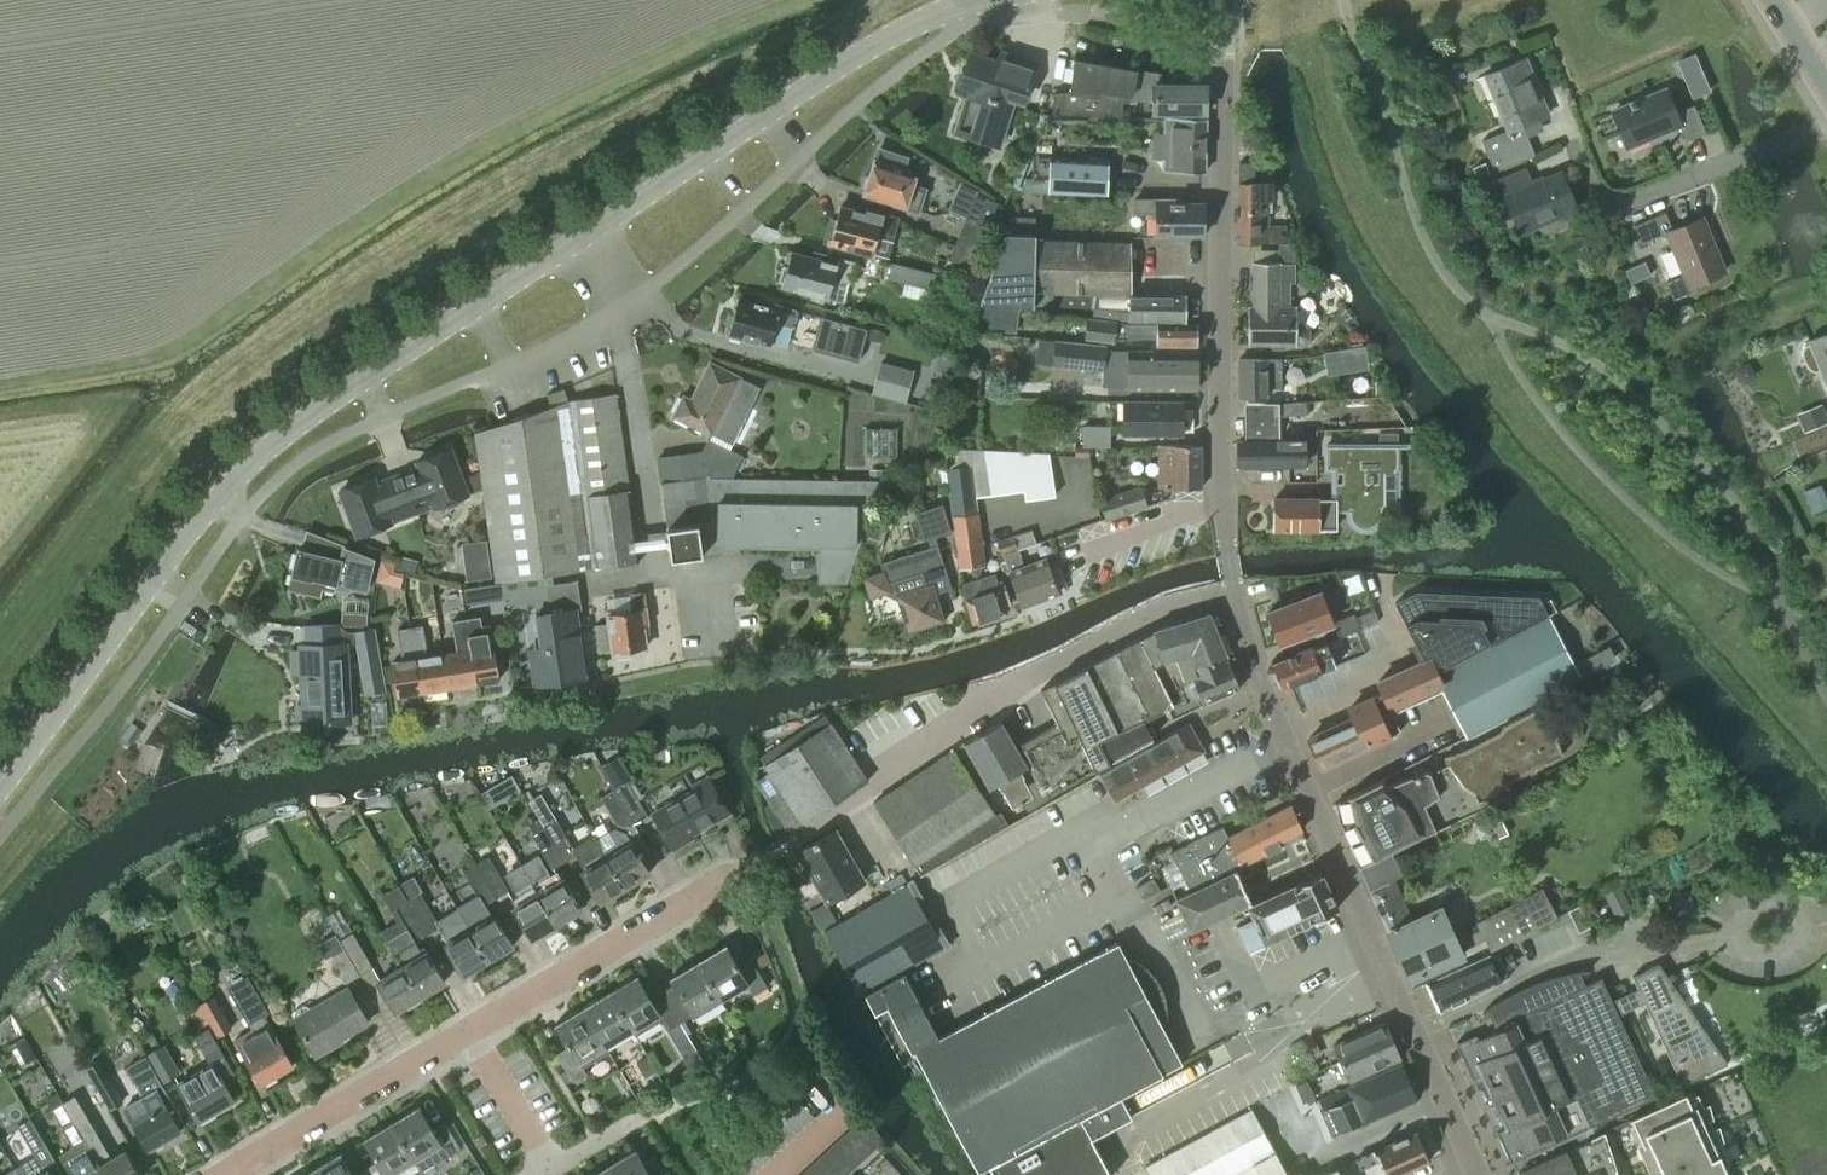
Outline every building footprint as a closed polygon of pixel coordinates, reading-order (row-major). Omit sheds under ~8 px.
[(1035,63),(1003,53),(1001,52),(998,61),(971,52),(958,91),(967,94),(955,131),(999,145),(1014,99),(1023,102),(1035,63)] [(1495,171),(1535,154),(1523,124),(1549,114),(1526,58),(1485,74),(1507,129),(1482,139),(1495,171)] [(1134,98),(1138,70),(1074,59),(1071,90),(1053,92),(1053,112),(1122,116),(1123,101),(1136,102),(1137,98),(1134,98)] [(1138,70),(1134,98),(1137,98),(1151,99),(1151,84),(1160,84),(1159,73),(1138,70)] [(1151,84),(1151,99),(1151,113),(1208,113),(1208,84),(1160,84),(1151,84)] [(1665,87),(1612,109),(1628,148),(1680,126),(1686,141),(1706,132),(1694,104),(1675,112),(1665,87)] [(1205,119),(1166,118),(1166,132),(1156,132),(1155,160),(1166,160),(1165,171),(1204,172),(1205,119)] [(916,173),(905,169),(910,156),(888,149),(884,162),(875,159),(864,193),(907,207),(906,209),(919,214),(928,187),(913,182),(916,173)] [(1022,188),(1020,192),(1108,196),(1109,188),(1110,162),(1049,161),(1048,177),(1033,177),(1025,177),(1022,188)] [(1269,225),(1269,202),(1269,199),(1272,199),(1272,181),(1256,182),(1256,163),(1238,163),(1239,242),(1268,242),(1292,241),(1285,224),(1269,225)] [(1577,209),(1561,171),(1532,182),(1526,166),(1486,183),(1495,204),(1506,199),(1520,233),(1577,209)] [(977,193),(960,231),(990,243),(1006,206),(977,193)] [(1204,234),(1204,202),(1174,202),(1174,199),(1135,199),(1135,211),(1156,211),(1156,234),(1204,234)] [(865,213),(862,212),(863,205),(854,203),(852,209),(840,206),(836,220),(832,219),(825,241),(887,258),(900,216),(883,211),(882,213),(867,209),(865,213)] [(1724,270),(1702,217),(1673,229),(1665,212),(1633,225),(1641,243),(1667,233),(1684,273),(1666,281),(1674,299),(1693,291),(1690,284),(1724,270)] [(1003,233),(1004,233),(1035,234),(1036,216),(1009,215),(1003,233)] [(978,271),(988,246),(990,243),(960,231),(948,258),(978,271)] [(1036,234),(1035,234),(1004,233),(980,302),(1001,305),(1033,307),(1033,305),(1093,308),(1094,293),(1132,294),(1131,242),(1036,239),(1036,234)] [(783,265),(779,281),(783,282),(782,286),(828,298),(843,302),(849,280),(854,262),(815,252),(813,256),(791,250),(787,266),(783,265)] [(1645,260),(1625,269),(1631,283),(1651,274),(1645,260)] [(935,290),(939,274),(892,262),(888,278),(935,290)] [(1252,304),(1248,304),(1248,344),(1269,344),(1274,349),(1284,349),(1288,344),(1297,344),(1297,343),(1305,343),(1310,339),(1310,329),(1305,323),(1297,323),(1297,305),(1291,305),(1291,282),(1295,282),(1295,263),(1253,263),(1252,304)] [(1186,294),(1132,294),(1094,293),(1093,308),(1092,317),(1186,324),(1186,294)] [(764,304),(737,297),(728,331),(770,343),(771,340),(786,344),(791,325),(793,326),(797,310),(781,306),(781,305),(765,300),(764,304)] [(867,328),(821,316),(812,348),(859,359),(867,328)] [(1186,324),(1092,317),(1087,316),(1084,338),(1115,342),(1116,338),(1127,338),(1156,338),(1156,345),(1197,345),(1198,324),(1186,324)] [(869,330),(866,341),(879,344),(882,333),(869,330)] [(1808,340),(1809,342),(1805,344),(1803,349),(1803,354),(1807,364),(1811,368),(1816,370),(1820,368),(1826,385),(1826,332),(1808,340)] [(1127,349),(1107,349),(1108,344),(1055,339),(1051,364),(1051,365),(1102,370),(1101,386),(1128,386),(1128,389),(1197,389),(1197,350),(1127,349)] [(1306,355),(1306,356),(1308,368),(1366,358),(1364,345),(1306,355)] [(1282,358),(1239,359),(1238,359),(1238,397),(1267,396),(1267,389),(1282,389),(1282,358)] [(880,359),(871,393),(906,402),(915,369),(880,359)] [(760,387),(710,362),(692,400),(684,396),(674,415),(732,444),(760,387)] [(1290,400),(1317,399),(1316,389),(1309,389),(1309,385),(1290,385),(1290,400)] [(564,388),(547,394),(551,406),(568,400),(564,388)] [(551,406),(475,432),(495,581),(553,573),(639,561),(616,394),(575,399),(568,400),(551,406)] [(1182,433),(1182,401),(1124,400),(1124,433),(1182,433)] [(1238,465),(1245,465),(1306,464),(1306,439),(1280,439),(1280,415),(1306,415),(1305,401),(1247,402),(1247,439),(1237,439),(1238,465)] [(1110,436),(1110,432),(1110,425),(1083,425),(1083,435),(1110,436)] [(1110,446),(1110,436),(1083,435),(1083,445),(1089,446),(1110,446)] [(702,450),(658,457),(661,483),(707,477),(732,477),(743,455),(708,438),(702,450)] [(1158,488),(1201,488),(1202,444),(1159,444),(1158,488)] [(1274,497),(1274,530),(1318,530),(1318,528),(1334,528),(1334,510),(1349,510),(1350,518),(1355,524),(1362,527),(1370,527),(1376,523),(1380,516),(1381,509),(1382,509),(1382,507),(1381,507),(1381,488),(1382,488),(1382,486),(1381,486),(1381,467),(1397,467),(1396,445),(1408,445),(1408,444),(1325,444),(1325,446),(1325,467),(1344,467),(1344,486),(1333,486),(1333,498),(1318,498),(1318,496),(1274,497)] [(1056,495),(1050,453),(1050,452),(944,447),(946,468),(959,569),(986,565),(977,496),(1025,490),(1025,488),(1037,487),(1038,498),(1056,495)] [(402,472),(417,512),(433,505),(434,507),(443,504),(444,506),(449,508),(458,505),(460,501),(459,498),(468,494),(450,448),(417,461),(419,466),(402,472)] [(884,468),(870,468),(870,479),(871,479),(881,480),(884,480),(884,468)] [(392,521),(417,512),(402,472),(376,482),(374,476),(340,489),(356,530),(374,523),(376,528),(392,523),(392,521)] [(707,477),(661,483),(667,527),(671,558),(721,552),(720,546),(738,543),(738,547),(819,548),(818,579),(818,582),(847,582),(881,480),(870,479),(839,479),(732,477),(707,477)] [(1106,519),(1148,505),(1142,486),(1099,499),(1106,519)] [(1036,498),(1038,498),(1037,487),(1025,488),(1025,490),(1026,499),(1036,498)] [(923,540),(928,538),(936,536),(952,531),(943,503),(914,512),(923,540)] [(872,526),(865,544),(881,550),(888,531),(872,526)] [(1036,542),(1033,533),(1032,529),(1013,535),(1018,549),(1036,543),(1036,542)] [(1018,549),(1013,535),(997,540),(1001,554),(1003,553),(1006,552),(1009,551),(1009,552),(1018,549)] [(952,588),(938,544),(936,536),(928,538),(930,546),(880,562),(883,570),(863,576),(869,598),(885,593),(897,600),(906,626),(901,635),(909,640),(914,630),(945,621),(937,593),(952,588)] [(485,542),(466,545),(471,581),(490,578),(485,542)] [(292,574),(288,590),(319,597),(321,589),(334,592),(334,590),(335,587),(339,589),(348,591),(349,589),(350,586),(367,590),(367,588),(374,559),(374,558),(343,546),(340,558),(298,548),(292,574)] [(1046,557),(1015,568),(1012,569),(1006,552),(1003,553),(1009,570),(1022,607),(1059,593),(1046,557)] [(403,557),(400,568),(414,572),(417,560),(403,557)] [(1011,604),(1006,589),(1004,583),(999,584),(995,572),(963,582),(965,597),(964,598),(972,624),(1008,612),(1006,606),(1011,604)] [(586,676),(577,614),(577,610),(582,609),(577,580),(546,584),(549,606),(535,608),(540,645),(527,647),(532,684),(586,676)] [(1333,619),(1323,589),(1266,611),(1279,648),(1315,634),(1318,642),(1364,625),(1358,610),(1333,619)] [(1417,591),(1396,603),(1420,650),(1425,647),(1429,656),(1437,673),(1549,614),(1539,597),(1417,591)] [(598,652),(612,650),(613,656),(635,653),(634,648),(646,647),(643,622),(647,621),(643,593),(632,594),(634,611),(608,614),(609,622),(594,624),(598,652)] [(1154,630),(1133,641),(1154,683),(1166,705),(1167,706),(1172,703),(1186,697),(1178,684),(1197,674),(1194,667),(1226,654),(1210,612),(1153,629),(1154,630)] [(479,615),(465,618),(476,682),(500,678),(494,644),(491,624),(482,625),(481,615),(479,615)] [(458,650),(443,653),(448,687),(476,682),(465,618),(453,619),(458,650)] [(1580,677),(1573,664),(1550,618),(1530,628),(1516,634),(1503,641),(1490,648),(1477,654),(1464,661),(1450,668),(1438,674),(1442,683),(1468,734),(1580,678),(1580,677)] [(423,624),(410,627),(421,691),(448,687),(443,653),(428,655),(423,624)] [(306,645),(302,646),(306,723),(349,721),(345,644),(339,644),(338,627),(305,628),(306,645)] [(403,660),(392,661),(398,695),(421,691),(410,627),(398,629),(403,660)] [(374,629),(354,632),(362,681),(382,678),(374,629)] [(1167,706),(1154,683),(1133,641),(1087,666),(1122,732),(1144,719),(1167,706)] [(1280,687),(1291,683),(1333,666),(1324,642),(1272,663),(1280,687)] [(1609,646),(1573,664),(1580,677),(1616,658),(1609,646)] [(1172,703),(1167,706),(1173,718),(1183,713),(1240,688),(1226,654),(1194,667),(1197,674),(1178,684),(1186,697),(1172,703)] [(1385,693),(1392,708),(1442,683),(1438,674),(1437,673),(1429,656),(1379,681),(1385,693)] [(1304,716),(1326,707),(1360,675),(1354,659),(1333,667),(1333,666),(1291,683),(1291,685),(1304,716)] [(1087,666),(1041,690),(1058,722),(1088,774),(1110,762),(1109,761),(1100,744),(1122,732),(1087,666)] [(150,709),(152,705),(157,698),(150,693),(142,703),(150,709)] [(1403,731),(1392,708),(1385,693),(1351,709),(1356,719),(1312,741),(1326,770),(1403,731)] [(1515,789),(1512,783),(1516,777),(1561,753),(1556,731),(1557,725),(1541,705),(1502,725),(1500,731),(1465,748),(1443,756),(1446,764),(1429,771),(1424,769),(1389,784),(1383,778),(1349,796),(1336,802),(1338,819),(1348,839),(1355,852),(1358,864),(1359,867),(1359,866),(1389,851),(1436,828),(1481,808),(1515,789)] [(868,780),(831,722),(826,714),(761,756),(766,763),(764,765),(769,772),(756,780),(789,831),(868,780)] [(1144,719),(1122,732),(1100,744),(1109,761),(1153,736),(1144,719)] [(1025,778),(1020,770),(1027,766),(1001,721),(964,742),(990,787),(997,783),(1003,791),(1013,808),(1023,802),(1033,796),(1027,784),(1025,778)] [(1050,796),(1088,774),(1058,722),(1021,742),(1040,777),(1027,784),(1033,796),(1023,802),(1029,812),(1052,799),(1050,796)] [(1129,793),(1203,751),(1204,750),(1188,722),(1113,765),(1100,772),(1115,800),(1129,793)] [(1595,746),(1606,740),(1608,732),(1604,726),(1597,725),(1586,731),(1584,738),(1588,745),(1595,746)] [(1000,809),(995,812),(954,749),(873,802),(915,865),(921,874),(1009,824),(1000,809)] [(728,811),(708,776),(692,785),(694,789),(652,813),(673,849),(693,837),(691,834),(716,820),(715,819),(728,811)] [(634,824),(634,823),(648,815),(627,780),(613,789),(634,824)] [(641,836),(634,823),(634,824),(613,789),(600,796),(616,823),(614,826),(595,837),(624,887),(650,872),(644,862),(653,856),(641,836)] [(557,819),(554,820),(544,801),(533,807),(534,810),(564,861),(575,855),(583,868),(581,870),(600,902),(624,887),(595,837),(595,838),(593,835),(573,847),(557,819)] [(1279,841),(1302,830),(1304,829),(1292,805),(1228,837),(1223,826),(1171,852),(1190,890),(1267,852),(1268,855),(1282,848),(1279,841)] [(552,868),(564,861),(534,810),(526,815),(532,827),(530,828),(533,833),(531,834),(552,868)] [(1500,820),(1491,825),(1497,839),(1507,835),(1500,820)] [(836,829),(798,851),(827,902),(865,880),(836,829)] [(1389,851),(1359,866),(1382,913),(1381,913),(1389,930),(1386,931),(1410,980),(1463,954),(1440,907),(1414,919),(1394,878),(1401,875),(1389,851)] [(556,923),(578,910),(582,908),(563,876),(561,877),(557,870),(551,874),(539,854),(522,865),(556,923)] [(476,863),(497,897),(509,890),(488,855),(476,863)] [(485,904),(497,897),(476,863),(463,870),(478,895),(457,907),(488,960),(513,945),(495,914),(492,916),(485,904)] [(531,938),(556,923),(522,865),(505,874),(517,894),(510,898),(515,906),(513,907),(531,938)] [(1175,899),(1190,931),(1251,902),(1235,870),(1175,899)] [(1248,949),(1335,910),(1339,908),(1322,872),(1250,905),(1255,916),(1237,924),(1248,949)] [(1153,877),(1136,887),(1143,899),(1160,890),(1153,877)] [(945,946),(911,886),(909,883),(824,931),(860,994),(945,946)] [(1603,890),(1614,915),(1630,908),(1619,883),(1603,890)] [(416,941),(428,934),(407,899),(399,884),(382,894),(397,921),(381,930),(402,965),(420,996),(445,981),(424,946),(420,948),(416,941)] [(1542,888),(1478,922),(1493,950),(1557,916),(1542,888)] [(457,907),(437,919),(420,891),(407,899),(428,934),(439,927),(448,942),(445,944),(463,974),(488,960),(457,907)] [(1697,919),(1691,905),(1693,904),(1690,896),(1670,904),(1673,912),(1668,915),(1674,929),(1697,919)] [(1583,909),(1572,914),(1581,933),(1592,927),(1583,909)] [(233,921),(229,932),(239,936),(244,925),(233,921)] [(340,939),(360,974),(373,966),(353,931),(340,939)] [(360,974),(340,939),(336,933),(317,944),(325,958),(329,956),(345,983),(360,974)] [(1119,941),(939,1036),(905,972),(865,993),(875,1011),(904,1063),(917,1056),(978,1171),(991,1164),(999,1174),(1112,1174),(1101,1155),(1092,1137),(1132,1116),(1121,1094),(1182,1062),(1119,941)] [(697,960),(720,1000),(747,984),(754,994),(767,986),(751,959),(739,966),(725,943),(697,960)] [(1486,991),(1511,977),(1499,950),(1428,982),(1434,995),(1441,1010),(1486,991)] [(694,1016),(720,1000),(697,960),(670,976),(674,983),(661,990),(680,1022),(693,1014),(694,1016)] [(1684,1000),(1669,978),(1659,963),(1632,975),(1638,988),(1611,1000),(1601,976),(1584,984),(1578,970),(1558,974),(1533,982),(1509,993),(1486,1008),(1496,1029),(1477,1038),(1475,1033),(1456,1042),(1473,1077),(1481,1074),(1505,1127),(1497,1130),(1511,1162),(1513,1161),(1517,1170),(1557,1152),(1588,1137),(1584,1128),(1655,1096),(1618,1014),(1644,1002),(1682,1084),(1728,1063),(1727,1062),(1722,1064),(1679,1003),(1684,1000)] [(395,1011),(420,996),(402,965),(377,980),(395,1011)] [(680,1022),(661,990),(650,997),(636,974),(608,991),(612,997),(632,1030),(659,1014),(668,1029),(680,1022)] [(293,1065),(270,1024),(265,1015),(269,1012),(249,976),(230,987),(244,1012),(243,1013),(252,1029),(236,1038),(261,1083),(293,1065)] [(368,1022),(348,987),(293,1018),(315,1056),(343,1040),(341,1037),(368,1022)] [(605,1046),(632,1030),(612,997),(608,991),(582,1007),(605,1046)] [(201,1007),(207,1017),(218,1036),(232,1028),(214,996),(199,1004),(201,1007)] [(198,1022),(207,1017),(201,1007),(193,1011),(198,1022)] [(580,1061),(605,1046),(582,1007),(555,1023),(568,1046),(556,1053),(573,1080),(586,1072),(580,1061)] [(1376,1069),(1402,1058),(1386,1021),(1360,1033),(1376,1069)] [(234,1099),(226,1085),(238,1078),(210,1029),(195,1038),(211,1065),(178,1084),(198,1119),(199,1119),(201,1123),(216,1114),(214,1110),(234,1099)] [(1350,1081),(1376,1069),(1360,1033),(1334,1044),(1350,1081)] [(160,1047),(146,1055),(162,1083),(176,1075),(160,1047)] [(143,1095),(124,1107),(134,1124),(148,1149),(150,1148),(151,1150),(166,1142),(165,1139),(181,1130),(176,1121),(182,1118),(166,1090),(162,1083),(146,1055),(126,1066),(143,1095)] [(657,1070),(648,1055),(637,1062),(645,1077),(657,1070)] [(1375,1075),(1390,1109),(1418,1097),(1403,1063),(1375,1075)] [(112,1074),(109,1076),(102,1064),(90,1071),(96,1083),(95,1084),(110,1110),(127,1101),(112,1074)] [(1307,1079),(1307,1080),(1314,1097),(1315,1099),(1336,1090),(1327,1070),(1307,1079)] [(1363,1122),(1390,1109),(1375,1075),(1348,1087),(1353,1099),(1329,1109),(1328,1107),(1321,1110),(1332,1135),(1339,1132),(1338,1131),(1362,1120),(1363,1122)] [(1297,1085),(1304,1101),(1314,1097),(1307,1080),(1297,1085)] [(1688,1098),(1685,1092),(1630,1118),(1641,1141),(1636,1143),(1651,1174),(1727,1174),(1726,1173),(1728,1172),(1725,1166),(1729,1164),(1697,1093),(1688,1098)] [(85,1112),(74,1095),(63,1102),(106,1174),(141,1174),(126,1149),(112,1158),(85,1112)] [(63,1102),(52,1109),(73,1146),(59,1154),(71,1174),(106,1174),(63,1102)] [(420,1171),(447,1155),(461,1147),(444,1120),(432,1127),(420,1107),(392,1124),(414,1160),(420,1171)] [(1275,1151),(1276,1151),(1253,1109),(1145,1167),(1149,1174),(1288,1174),(1275,1151)] [(853,1125),(874,1149),(885,1139),(863,1116),(853,1125)] [(30,1117),(17,1125),(35,1155),(14,1167),(18,1174),(64,1174),(30,1117)] [(414,1160),(392,1124),(365,1140),(377,1160),(365,1167),(370,1174),(390,1174),(414,1160)] [(864,1159),(874,1149),(853,1125),(842,1135),(864,1159)] [(1567,1174),(1618,1174),(1604,1130),(1588,1137),(1557,1152),(1567,1174)] [(1430,1160),(1417,1131),(1356,1158),(1361,1168),(1381,1159),(1388,1174),(1395,1174),(1430,1160)] [(479,1147),(487,1142),(482,1133),(473,1138),(479,1147)] [(853,1169),(864,1159),(842,1135),(831,1145),(853,1169)] [(853,1169),(831,1145),(820,1155),(839,1174),(846,1174),(853,1169)] [(645,1165),(637,1151),(608,1168),(612,1174),(668,1174),(657,1157),(645,1165)] [(1557,1152),(1517,1170),(1509,1174),(1510,1174),(1567,1174),(1557,1152)] [(365,1167),(353,1174),(342,1154),(313,1171),(315,1174),(370,1174),(365,1167)] [(820,1155),(810,1165),(819,1174),(839,1174),(820,1155)] [(902,1174),(886,1157),(878,1164),(888,1174),(902,1174)] [(810,1165),(799,1174),(800,1174),(819,1174),(810,1165)]
